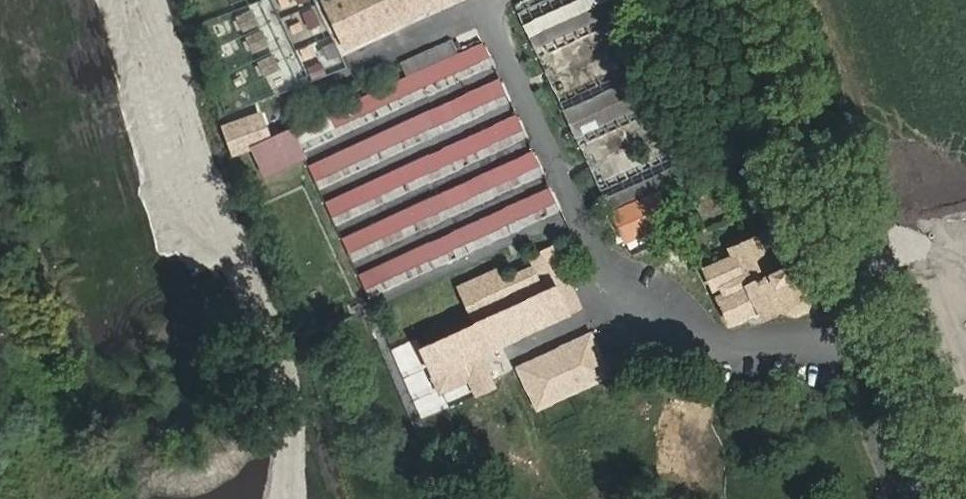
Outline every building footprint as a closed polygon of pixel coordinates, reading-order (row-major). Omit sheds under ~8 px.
[(445,0),(400,0),(400,2),(407,17),(445,0)] [(523,16),(532,43),(618,13),(613,0),(568,0),(523,16)] [(338,49),(407,17),(400,2),(331,33),(338,49)] [(298,11),(304,30),(318,25),(312,6),(298,11)] [(481,45),(290,133),(300,154),(491,67),(481,45)] [(560,108),(572,136),(639,109),(627,80),(560,108)] [(499,84),(308,171),(317,192),(508,104),(499,84)] [(229,120),(237,146),(267,138),(260,111),(229,120)] [(516,120),(325,207),(335,228),(525,138),(516,120)] [(533,155),(343,245),(352,265),(543,176),(533,155)] [(600,194),(614,228),(649,214),(641,193),(680,178),(675,164),(600,194)] [(549,190),(359,279),(368,299),(559,211),(549,190)] [(764,231),(756,235),(770,269),(779,265),(764,231)] [(770,269),(756,235),(729,248),(734,257),(706,270),(728,323),(756,309),(761,319),(788,306),(792,308),(798,311),(801,311),(809,306),(811,301),(810,298),(794,259),(779,265),(770,269)] [(529,301),(507,310),(421,350),(432,373),(568,311),(557,288),(529,301)] [(502,300),(507,310),(529,301),(523,291),(502,300)] [(512,360),(529,408),(609,380),(592,332),(512,360)]
